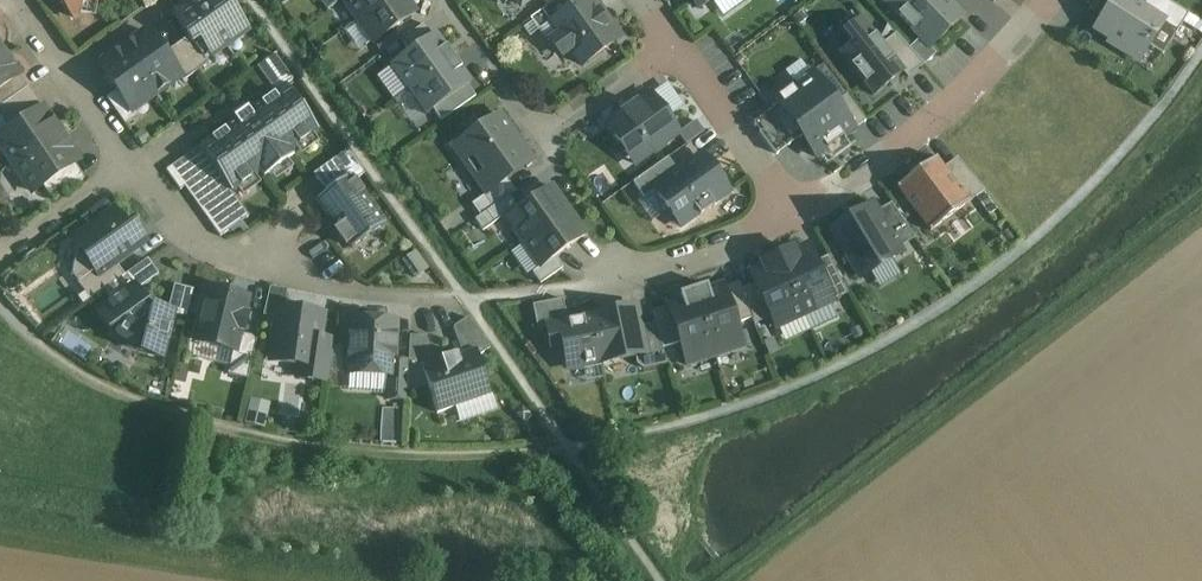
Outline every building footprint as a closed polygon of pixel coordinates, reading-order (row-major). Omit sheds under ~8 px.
[(73,18),(80,13),(93,15),(95,3),(99,0),(60,0),(73,18)] [(174,12),(173,18),(188,38),(205,62),(206,61),(248,31),(226,0),(191,0),(174,12)] [(342,1),(358,22),(388,0),(344,0),(342,1)] [(406,0),(388,0),(358,22),(373,43),(416,13),(406,0)] [(573,6),(569,0),(558,0),(546,9),(530,20),(539,31),(551,22),(573,6)] [(590,0),(583,0),(573,6),(551,22),(559,35),(551,41),(562,57),(571,51),(582,66),(620,39),(607,21),(605,22),(590,0)] [(698,8),(710,0),(692,0),(698,8)] [(921,38),(931,48),(964,15),(949,0),(883,0),(921,38)] [(1131,0),(1116,0),(1096,30),(1112,40),(1110,43),(1139,61),(1148,47),(1164,22),(1142,7),(1131,0)] [(1142,7),(1164,22),(1148,47),(1163,56),(1189,15),(1165,0),(1147,0),(1142,7)] [(852,44),(840,54),(875,97),(904,73),(882,45),(861,19),(843,33),(852,44)] [(407,52),(431,36),(424,26),(401,42),(407,52)] [(407,52),(390,64),(407,89),(455,57),(437,32),(431,36),(407,52)] [(165,55),(150,34),(144,33),(122,48),(156,96),(180,79),(181,78),(165,55)] [(895,35),(882,45),(904,73),(908,78),(924,65),(909,50),(895,35)] [(205,62),(188,38),(176,47),(196,74),(209,64),(206,61),(205,62)] [(921,38),(909,50),(924,65),(936,54),(931,48),(921,38)] [(196,74),(176,47),(165,55),(181,78),(180,79),(183,83),(196,74)] [(156,96),(122,48),(103,62),(101,68),(117,90),(133,112),(134,111),(156,96)] [(0,53),(0,90),(20,76),(2,52),(0,53)] [(275,55),(257,68),(275,93),(286,85),(286,86),(293,81),(275,55)] [(473,83),(455,57),(407,89),(425,116),(433,110),(468,86),(473,83)] [(811,74),(775,101),(779,107),(755,125),(777,156),(802,138),(816,157),(853,131),(837,109),(811,74)] [(0,90),(0,108),(27,89),(28,88),(20,76),(0,90)] [(248,109),(234,118),(236,121),(199,148),(214,168),(232,193),(261,173),(264,178),(294,157),(290,152),(319,131),(286,86),(286,85),(275,93),(250,112),(248,109)] [(476,98),(468,86),(433,110),(441,121),(476,98)] [(10,131),(41,110),(27,89),(0,108),(0,116),(10,131)] [(133,112),(117,90),(106,99),(125,126),(138,117),(134,111),(133,112)] [(651,96),(607,127),(634,165),(678,134),(651,96)] [(849,100),(837,109),(853,131),(865,122),(849,100)] [(677,129),(693,120),(684,105),(669,115),(677,129)] [(0,138),(0,146),(13,165),(60,133),(43,109),(10,131),(0,138)] [(533,162),(500,115),(454,148),(487,195),(507,181),(533,162)] [(679,130),(687,142),(705,132),(697,119),(679,130)] [(60,133),(13,165),(32,194),(43,187),(75,165),(79,162),(60,133)] [(199,148),(166,171),(180,191),(185,188),(204,175),(214,168),(199,148)] [(348,150),(336,159),(349,177),(351,176),(355,181),(365,174),(348,150)] [(654,192),(680,228),(698,215),(700,217),(715,207),(713,205),(730,193),(703,155),(678,173),(653,191),(654,192)] [(336,159),(313,175),(327,194),(349,177),(336,159)] [(653,191),(678,173),(668,159),(633,184),(644,199),(654,192),(653,191)] [(944,170),(936,159),(897,188),(931,233),(969,204),(944,170)] [(957,160),(944,170),(969,204),(984,192),(957,160)] [(75,165),(43,187),(53,201),(85,180),(75,165)] [(232,193),(214,168),(204,175),(231,213),(241,206),(232,193)] [(204,175),(185,188),(212,227),(231,213),(204,175)] [(355,181),(351,176),(349,177),(327,194),(317,201),(337,229),(348,245),(351,249),(386,224),(355,181)] [(515,192),(507,181),(487,195),(472,206),(480,217),(510,196),(515,192)] [(524,244),(569,212),(552,188),(507,220),(524,244)] [(518,207),(510,196),(480,217),(475,221),(483,232),(518,207)] [(891,205),(877,213),(899,249),(915,240),(891,205)] [(231,213),(212,227),(220,238),(249,217),(241,206),(231,213)] [(877,213),(872,206),(830,230),(861,280),(902,254),(899,249),(877,213)] [(114,212),(73,241),(78,247),(75,263),(91,266),(94,270),(99,276),(116,264),(145,243),(132,226),(126,230),(114,212)] [(586,235),(569,212),(524,244),(541,267),(554,258),(586,235)] [(348,245),(337,229),(333,232),(345,247),(348,245)] [(804,316),(832,303),(814,264),(806,248),(794,254),(792,250),(777,257),(804,316)] [(750,273),(755,284),(771,319),(776,329),(804,316),(777,257),(761,264),(763,268),(750,273)] [(562,270),(554,258),(541,267),(532,274),(540,285),(562,270)] [(828,258),(814,264),(832,303),(848,295),(828,258)] [(91,266),(75,263),(73,277),(77,282),(94,270),(91,266)] [(99,276),(94,270),(77,282),(90,301),(113,285),(125,276),(116,264),(99,276)] [(125,276),(113,285),(121,296),(135,287),(126,275),(125,276)] [(723,284),(694,294),(715,356),(744,347),(737,325),(724,288),(723,284)] [(739,284),(724,288),(737,325),(753,319),(742,291),(739,284)] [(756,326),(771,319),(755,284),(742,291),(753,319),(756,326)] [(152,311),(145,306),(147,305),(135,287),(121,296),(97,314),(109,332),(110,331),(115,335),(114,337),(135,351),(136,349),(142,353),(141,353),(163,358),(174,313),(152,308),(152,311)] [(248,299),(209,290),(196,342),(234,351),(235,351),(239,335),(240,330),(243,330),(246,317),(244,316),(248,299)] [(694,294),(665,304),(666,308),(678,344),(686,366),(715,356),(694,294)] [(548,326),(568,322),(563,300),(533,307),(538,330),(548,328),(548,326)] [(637,307),(592,316),(592,318),(601,364),(601,365),(635,357),(647,355),(641,328),(637,307)] [(678,344),(666,308),(653,312),(656,324),(663,348),(678,344)] [(322,315),(279,309),(272,362),(300,366),(313,368),(315,368),(319,339),(322,315)] [(568,370),(601,364),(592,318),(568,322),(548,326),(548,328),(552,349),(563,346),(568,370)] [(489,350),(468,319),(453,328),(463,356),(476,351),(478,357),(489,350)] [(396,323),(351,321),(348,375),(388,377),(393,377),(394,363),(396,323)] [(641,328),(647,355),(635,357),(637,366),(644,370),(667,365),(663,348),(656,324),(641,328)] [(239,335),(235,351),(234,351),(228,376),(247,380),(257,339),(239,335)] [(427,338),(410,337),(408,364),(408,370),(422,370),(422,369),(436,365),(427,338)] [(334,341),(319,339),(315,368),(313,368),(311,381),(328,383),(334,341)] [(458,355),(440,361),(441,363),(436,365),(422,369),(422,370),(437,414),(492,396),(478,357),(476,351),(463,356),(458,357),(458,355)] [(408,364),(394,363),(393,377),(388,377),(387,400),(406,401),(408,370),(408,364)] [(313,368),(300,366),(298,379),(311,381),(313,368)] [(251,398),(245,423),(264,428),(270,403),(251,398)]
